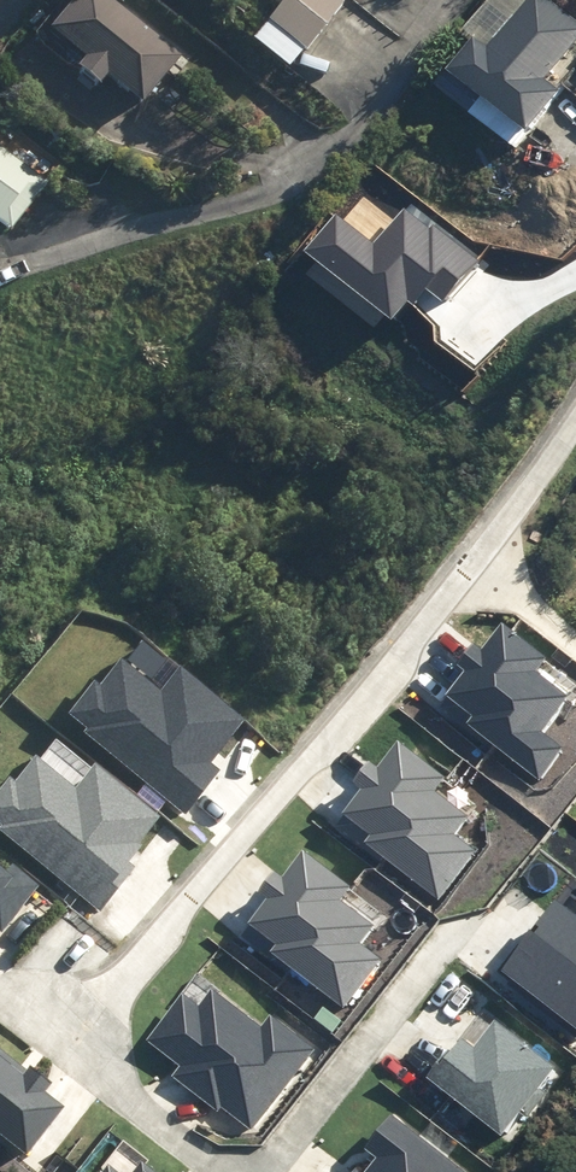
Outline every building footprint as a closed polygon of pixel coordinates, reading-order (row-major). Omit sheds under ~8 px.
[(133,116),(173,67),(91,0),(73,0),(40,41),(76,70),(69,80),(90,97),(98,88),(133,116)] [(142,20),(150,10),(137,0),(134,0),(127,9),(142,20)] [(300,56),(340,8),(330,0),(287,0),(264,28),(300,56)] [(266,1),(276,10),(283,0),(267,0),(266,1)] [(525,147),(559,104),(543,93),(575,50),(575,31),(535,0),(534,0),(485,63),(473,54),(447,87),(525,147)] [(1,243),(41,193),(0,161),(0,242),(1,243)] [(335,215),(307,250),(391,319),(420,283),(442,301),(473,263),(406,208),(374,247),(335,215)] [(467,670),(443,699),(540,777),(563,748),(539,729),(565,697),(535,673),(544,662),(501,627),(482,651),(473,645),(458,663),(467,670)] [(96,680),(68,716),(187,810),(219,769),(207,759),(240,717),(180,670),(163,691),(121,659),(101,684),(96,680)] [(0,791),(0,827),(102,907),(134,866),(127,860),(160,818),(96,768),(79,788),(38,756),(17,783),(10,777),(0,791)] [(2,929),(37,885),(12,865),(6,873),(0,868),(0,927),(2,929)] [(554,900),(502,968),(575,1025),(575,917),(554,900)] [(237,1137),(310,1041),(272,1012),(263,1024),(216,989),(202,1007),(182,992),(139,1050),(159,1065),(155,1070),(167,1079),(164,1083),(237,1137)] [(459,1038),(428,1077),(502,1136),(555,1069),(496,1023),(475,1050),(459,1038)] [(27,1155),(63,1110),(41,1092),(49,1082),(31,1068),(27,1072),(0,1051),(0,1134),(27,1155)] [(392,1117),(367,1148),(378,1156),(365,1171),(462,1171),(392,1117)] [(149,1164),(143,1171),(160,1171),(149,1164)]
